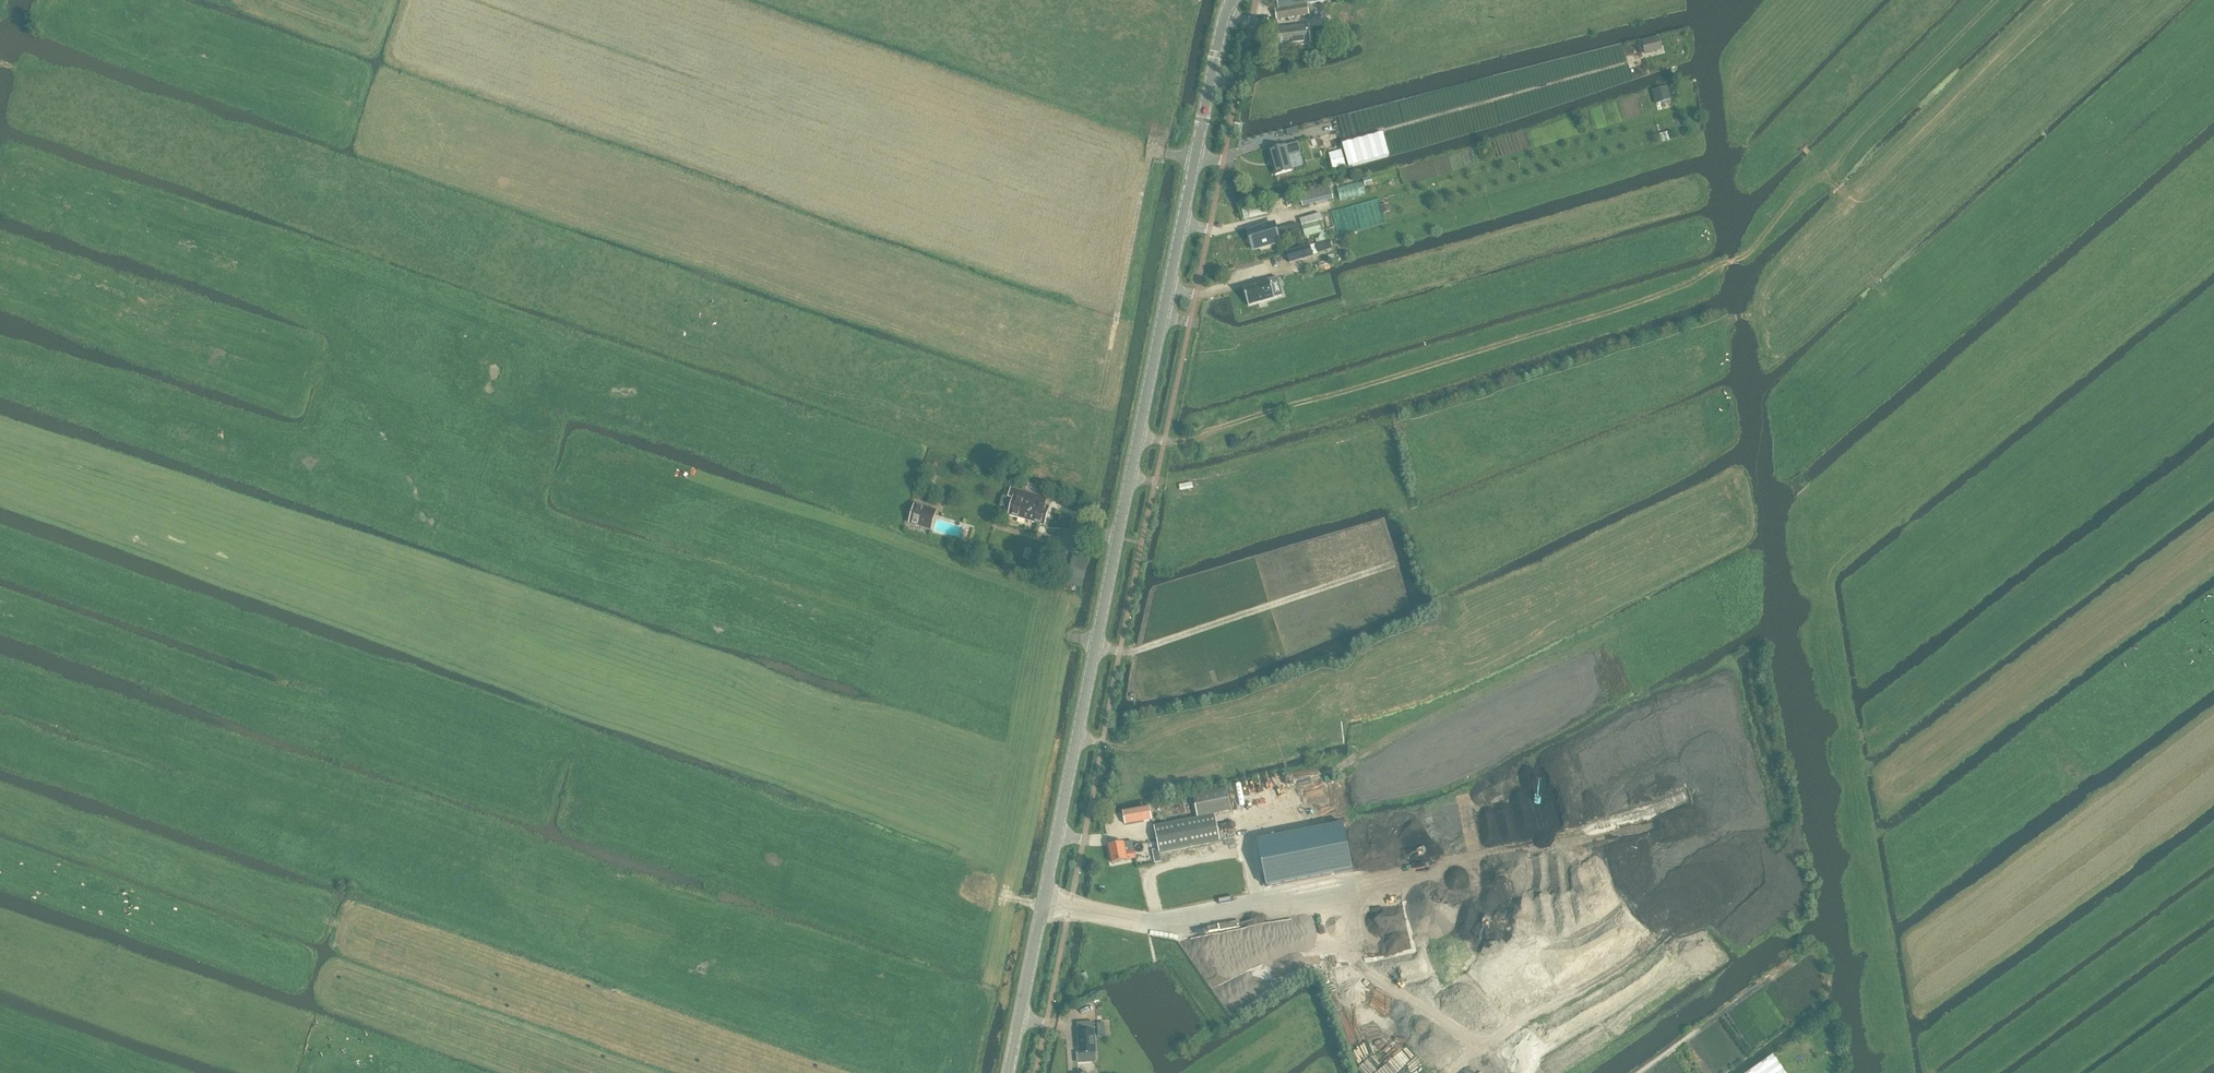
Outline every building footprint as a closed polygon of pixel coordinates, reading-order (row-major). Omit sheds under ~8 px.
[(1275,11),(1277,19),(1309,14),(1307,4),(1327,1),(1326,0),(1277,0),(1279,8),(1275,9),(1275,11)] [(1271,29),(1273,48),(1310,43),(1307,25),(1271,29)] [(1659,37),(1642,41),(1645,53),(1652,52),(1651,47),(1661,45),(1659,37)] [(1667,87),(1653,91),(1656,104),(1671,100),(1667,87)] [(1389,156),(1383,133),(1342,145),(1349,167),(1389,156)] [(1667,133),(1660,135),(1662,143),(1669,141),(1667,133)] [(1298,143),(1269,151),(1275,175),(1292,171),(1288,156),(1301,153),(1298,143)] [(1341,150),(1329,153),(1333,170),(1345,166),(1341,150)] [(1370,177),(1363,179),(1365,187),(1373,185),(1370,177)] [(1329,186),(1299,193),(1302,205),(1332,198),(1329,186)] [(1265,204),(1242,209),(1244,220),(1267,214),(1265,204)] [(1319,214),(1299,220),(1301,225),(1320,220),(1319,214)] [(1305,237),(1322,232),(1318,221),(1302,226),(1305,237)] [(1279,243),(1277,235),(1274,224),(1266,226),(1266,227),(1261,228),(1261,229),(1249,233),(1250,238),(1249,239),(1250,241),(1251,240),(1252,246),(1260,244),(1261,248),(1279,243)] [(1330,240),(1315,244),(1318,253),(1332,249),(1330,240)] [(1313,256),(1312,252),(1310,245),(1287,252),(1290,263),(1313,256)] [(1269,280),(1243,288),(1248,306),(1275,298),(1269,281),(1269,280)] [(1044,506),(1047,499),(1011,489),(1009,498),(1014,500),(1009,516),(1010,516),(1045,526),(1050,508),(1044,506)] [(910,524),(931,530),(936,512),(915,506),(910,524)] [(1068,576),(1071,577),(1069,584),(1081,587),(1088,560),(1074,556),(1068,576)] [(1220,788),(1156,801),(1175,898),(1239,885),(1220,788)] [(1149,807),(1123,812),(1125,825),(1152,820),(1149,807)] [(1299,832),(1257,841),(1264,876),(1267,888),(1272,887),(1352,871),(1343,824),(1299,832)] [(1133,842),(1109,846),(1112,863),(1136,859),(1133,842)] [(1078,1032),(1079,1054),(1095,1053),(1096,1053),(1094,1031),(1078,1032)] [(1748,1072),(1785,1072),(1772,1056),(1748,1072)]
